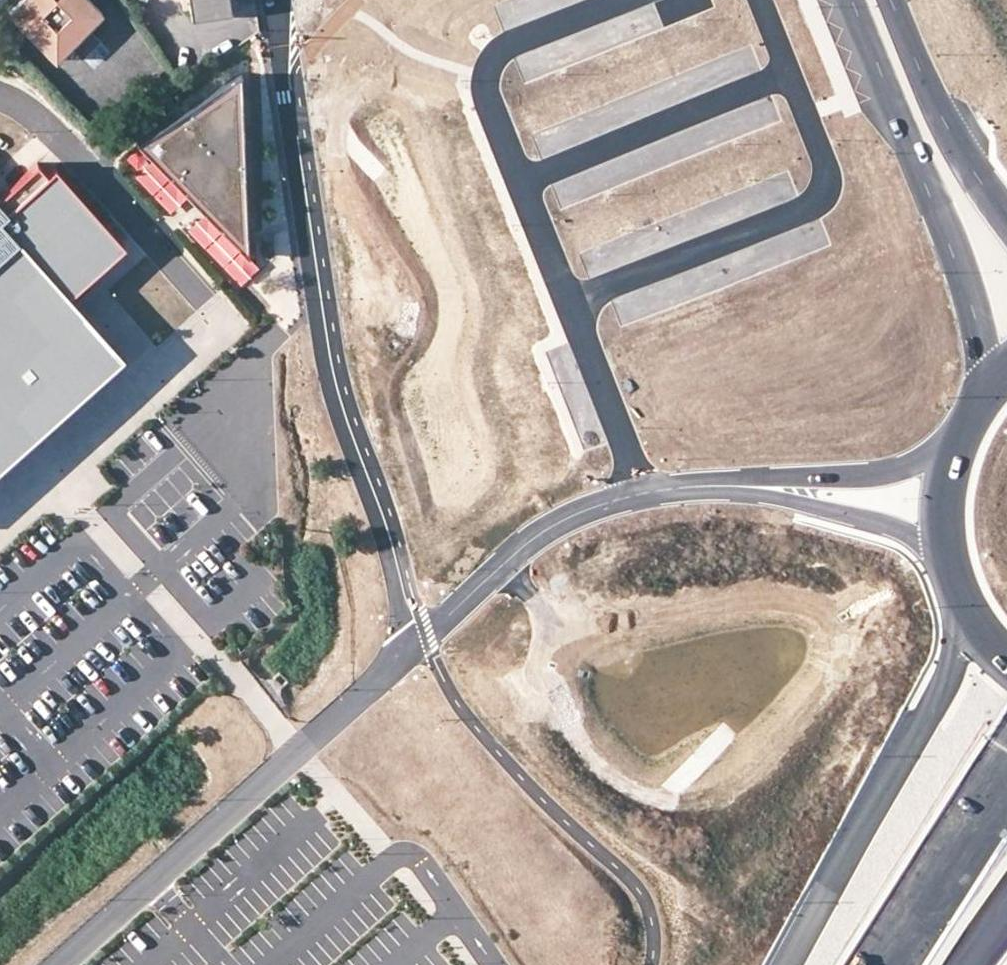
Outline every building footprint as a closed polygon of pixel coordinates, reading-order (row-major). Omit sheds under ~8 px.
[(87,29),(102,14),(88,0),(22,0),(8,13),(55,60),(70,46),(87,29)] [(188,6),(190,20),(230,14),(228,0),(187,0),(188,6)] [(99,40),(87,29),(70,46),(81,58),(99,40)] [(240,73),(136,142),(247,256),(240,73)] [(18,445),(118,356),(67,299),(120,252),(50,171),(43,176),(32,165),(0,193),(0,461),(18,445)]
